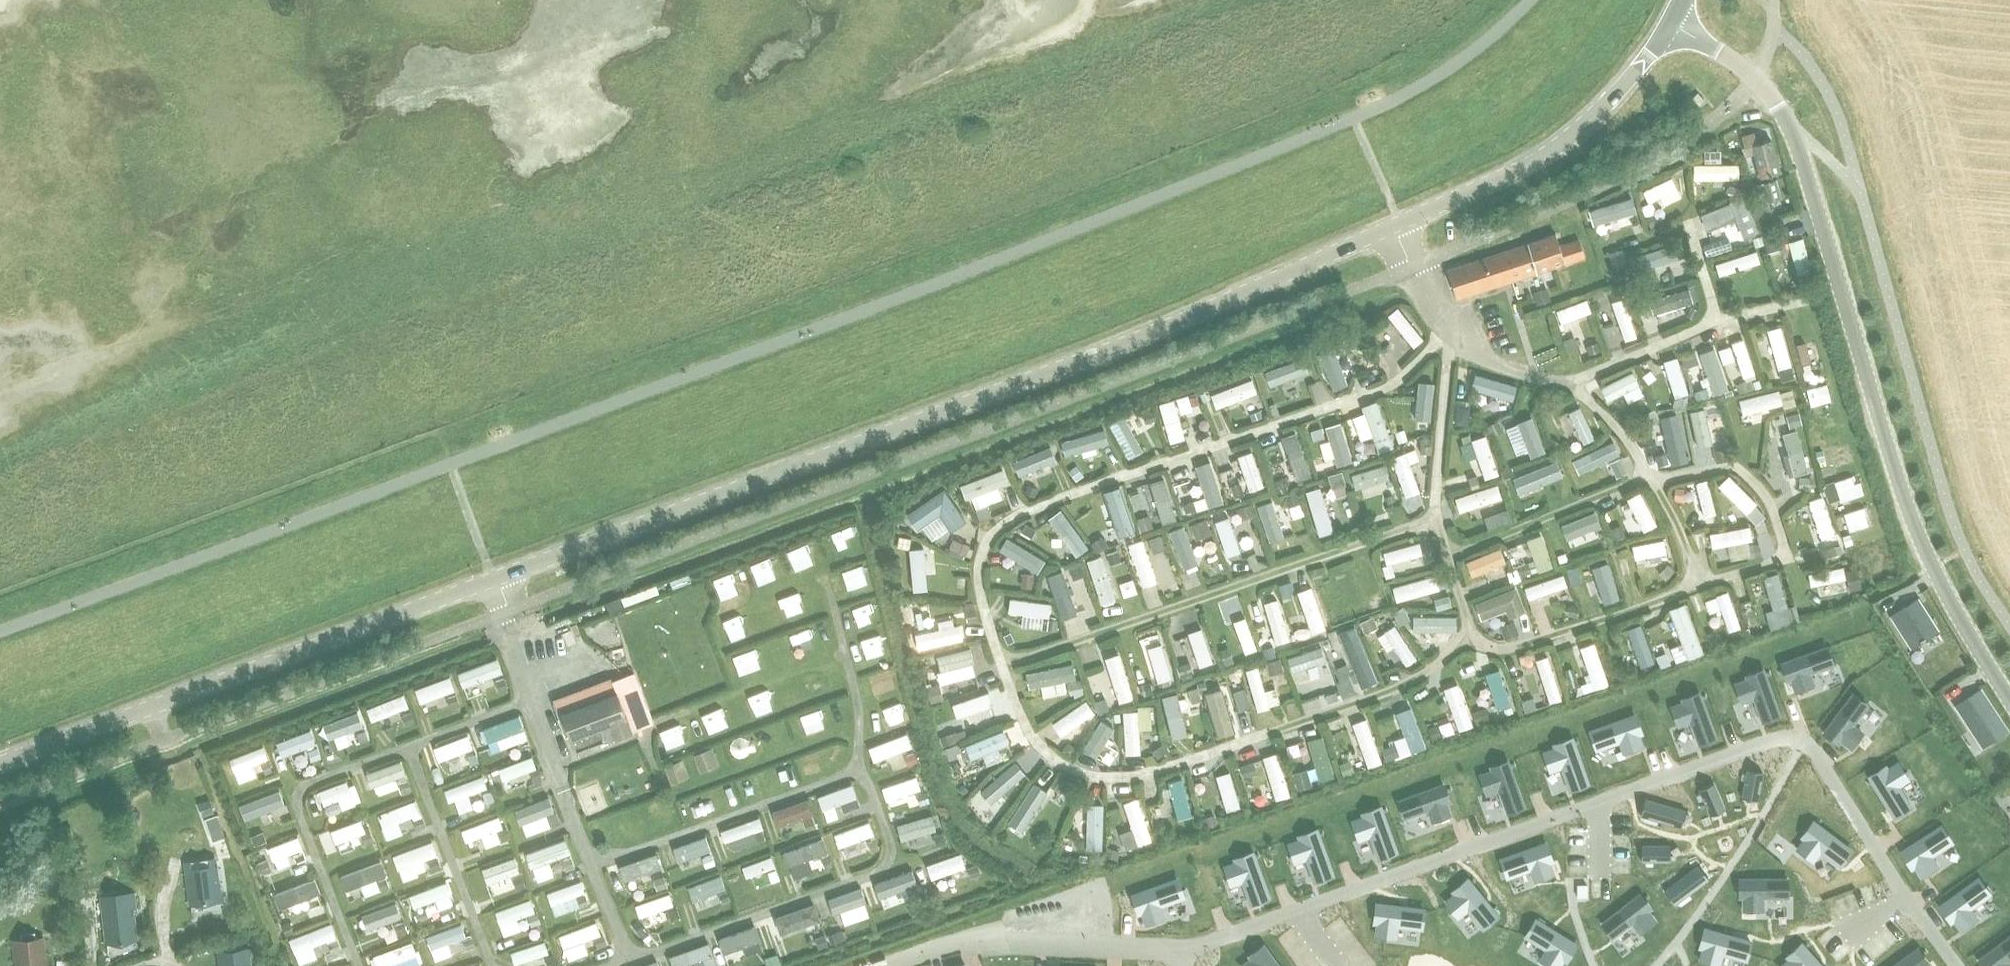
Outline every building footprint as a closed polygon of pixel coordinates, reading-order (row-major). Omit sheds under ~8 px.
[(1760,177),(1779,171),(1769,139),(1756,143),(1752,131),(1739,135),(1743,146),(1749,144),(1760,177)] [(1765,199),(1779,195),(1774,179),(1752,186),(1761,212),(1768,209),(1765,199)] [(1456,298),(1584,256),(1578,240),(1559,246),(1555,233),(1527,243),(1447,270),(1456,298)] [(1545,287),(1532,291),(1536,304),(1550,300),(1545,287)] [(1130,411),(1109,423),(1129,459),(1143,452),(1134,435),(1141,431),(1130,411)] [(943,488),(906,514),(916,528),(938,513),(950,530),(964,521),(943,488)] [(1204,516),(1192,521),(1197,534),(1209,529),(1204,516)] [(1121,547),(1108,551),(1111,560),(1124,556),(1121,547)] [(1103,551),(1087,557),(1089,564),(1088,565),(1102,604),(1117,599),(1108,574),(1111,573),(1103,551)] [(1778,573),(1764,577),(1773,609),(1766,611),(1771,629),(1795,622),(1791,606),(1788,606),(1778,573)] [(1916,598),(1888,616),(1909,648),(1937,630),(1916,598)] [(1826,647),(1781,663),(1787,680),(1790,679),(1795,691),(1814,684),(1809,672),(1832,664),(1826,647)] [(501,670),(496,655),(458,668),(463,683),(501,670)] [(1747,679),(1734,683),(1741,702),(1753,698),(1762,721),(1779,715),(1762,670),(1745,676),(1747,679)] [(453,688),(448,674),(414,685),(418,699),(453,688)] [(628,674),(552,702),(558,717),(561,715),(574,751),(615,735),(615,736),(618,743),(638,735),(637,735),(635,729),(652,722),(651,720),(638,684),(633,686),(628,674)] [(1980,688),(1954,704),(1982,747),(2008,730),(1980,688)] [(407,706),(401,692),(366,705),(371,719),(407,706)] [(1683,702),(1671,706),(1677,725),(1689,721),(1698,744),(1715,738),(1699,693),(1682,699),(1683,702)] [(1852,694),(1823,732),(1837,743),(1839,740),(1849,748),(1861,732),(1851,724),(1866,705),(1852,694)] [(361,724),(356,709),(322,720),(328,736),(361,724)] [(523,726),(517,713),(483,726),(488,740),(523,726)] [(1634,715),(1589,732),(1595,749),(1618,740),(1623,752),(1641,745),(1637,733),(1640,732),(1634,715)] [(314,741),(308,727),(275,740),(280,754),(314,741)] [(910,744),(905,730),(868,744),(874,758),(910,744)] [(472,746),(467,732),(433,745),(438,759),(472,746)] [(1555,747),(1543,752),(1549,770),(1561,766),(1570,789),(1587,783),(1571,738),(1554,744),(1555,747)] [(266,756),(262,744),(228,756),(232,769),(266,756)] [(711,747),(693,754),(700,772),(717,765),(711,747)] [(536,766),(532,755),(499,766),(503,777),(536,766)] [(405,773),(400,758),(366,770),(371,785),(405,773)] [(689,776),(681,759),(664,766),(671,783),(689,776)] [(1491,770),(1479,774),(1486,793),(1498,789),(1506,812),(1523,806),(1507,761),(1490,767),(1491,770)] [(1884,766),(1869,776),(1894,817),(1909,807),(1896,786),(1907,779),(1897,762),(1886,769),(1884,766)] [(1746,769),(1742,793),(1757,795),(1762,772),(1746,769)] [(486,785),(482,774),(443,788),(447,800),(486,785)] [(915,774),(882,784),(886,797),(919,787),(915,774)] [(352,793),(346,778),(319,788),(325,803),(352,793)] [(856,795),(851,781),(817,793),(823,808),(856,795)] [(1713,782),(1698,789),(1707,811),(1722,805),(1713,782)] [(1443,784),(1397,800),(1404,817),(1427,809),(1431,821),(1450,814),(1446,802),(1449,801),(1443,784)] [(284,802),(278,787),(239,801),(245,817),(284,802)] [(553,810),(548,795),(514,808),(520,822),(553,810)] [(814,811),(808,795),(771,808),(777,824),(814,811)] [(419,811),(414,798),(377,811),(382,824),(419,811)] [(1132,829),(1119,833),(1125,850),(1151,840),(1137,798),(1123,803),(1132,829)] [(1644,798),(1639,815),(1674,825),(1679,808),(1644,798)] [(208,799),(199,803),(203,815),(213,811),(208,799)] [(1363,816),(1351,820),(1358,839),(1370,835),(1378,858),(1395,852),(1379,807),(1362,813),(1363,816)] [(930,812),(896,823),(901,838),(935,827),(930,812)] [(502,825),(498,814),(460,828),(464,839),(502,825)] [(762,827),(757,814),(720,829),(724,841),(762,827)] [(364,830),(359,818),(331,828),(335,841),(364,830)] [(873,832),(868,819),(833,832),(838,845),(873,832)] [(1804,838),(1796,848),(1812,860),(1820,850),(1840,865),(1851,851),(1812,822),(1801,836),(1804,838)] [(69,826),(58,828),(60,838),(71,836),(69,826)] [(1941,826),(1901,852),(1910,867),(1913,865),(1920,876),(1937,865),(1930,854),(1951,841),(1941,826)] [(1299,839),(1287,843),(1294,862),(1306,858),(1314,881),(1331,875),(1315,829),(1298,835),(1299,839)] [(709,848),(704,834),(671,845),(677,859),(709,848)] [(301,847),(297,835),(267,845),(272,858),(301,847)] [(826,849),(821,835),(781,849),(785,863),(826,849)] [(570,851),(566,837),(526,850),(530,864),(570,851)] [(431,839),(393,853),(398,867),(436,853),(431,839)] [(1545,843),(1500,859),(1506,876),(1529,868),(1533,880),(1552,873),(1548,861),(1551,860),(1545,843)] [(1665,844),(1640,844),(1640,861),(1665,860),(1665,844)] [(959,850),(925,862),(930,875),(963,864),(959,850)] [(659,865),(654,851),(618,864),(622,878),(659,865)] [(1236,862),(1223,866),(1230,885),(1242,880),(1251,904),(1268,897),(1251,852),(1234,858),(1236,862)] [(519,869),(514,854),(481,866),(486,880),(519,869)] [(774,864),(770,854),(741,865),(745,875),(774,864)] [(215,857),(185,861),(186,869),(190,901),(220,897),(219,891),(216,865),(215,857)] [(385,873),(380,859),(339,874),(344,888),(385,873)] [(910,867),(873,881),(879,896),(916,882),(910,867)] [(1692,868),(1663,890),(1673,904),(1702,882),(1692,868)] [(724,886),(718,872),(686,885),(692,899),(724,886)] [(319,890),(314,876),(273,891),(278,905),(319,890)] [(1787,878),(1739,878),(1739,896),(1743,896),(1743,909),(1763,909),(1763,896),(1787,896),(1787,878)] [(1978,878),(1939,906),(1949,921),(1952,919),(1960,929),(1976,918),(1968,907),(1988,893),(1978,878)] [(451,891),(446,879),(408,893),(412,906),(451,891)] [(584,890),(580,879),(547,891),(551,902),(584,890)] [(1176,879),(1131,895),(1137,912),(1140,911),(1145,923),(1164,916),(1159,904),(1182,896),(1176,879)] [(1454,893),(1444,901),(1457,916),(1467,908),(1482,927),(1496,916),(1466,879),(1452,890),(1454,893)] [(859,885),(827,897),(833,911),(865,899),(859,885)] [(131,891),(101,895),(106,938),(135,935),(131,891)] [(672,902),(668,891),(634,903),(638,914),(672,902)] [(1639,893),(1601,923),(1612,937),(1631,922),(1639,932),(1655,919),(1647,909),(1650,907),(1639,893)] [(534,910),(529,897),(494,909),(498,922),(534,910)] [(400,914),(394,899),(361,912),(367,927),(400,914)] [(814,900),(772,914),(778,931),(820,917),(814,900)] [(1375,903),(1373,921),(1377,922),(1375,934),(1395,937),(1396,924),(1421,927),(1423,909),(1375,903)] [(600,933),(596,920),(559,933),(563,946),(600,933)] [(1525,935),(1546,948),(1539,959),(1551,965),(1558,965),(1563,958),(1566,960),(1575,945),(1534,920),(1525,935)] [(335,935),(329,921),(289,936),(294,951),(335,935)] [(466,935),(461,921),(425,933),(430,947),(466,935)] [(755,922),(718,936),(723,950),(760,936),(755,922)] [(1704,928),(1699,946),(1702,947),(1699,959),(1718,964),(1721,952),(1745,959),(1750,941),(1704,928)] [(259,931),(248,934),(252,946),(262,943),(259,931)] [(1977,959),(1982,965),(2009,965),(2009,964),(2007,960),(2009,957),(2009,935),(1977,959)] [(42,936),(12,938),(15,965),(45,965),(42,936)] [(415,952),(411,939),(374,953),(378,965),(415,952)] [(547,951),(544,940),(511,950),(515,962),(547,951)] [(667,954),(672,965),(677,965),(712,953),(708,940),(667,954)] [(1780,965),(1820,965),(1800,943),(1786,956),(1789,958),(1780,965)] [(1240,965),(1279,965),(1263,944),(1248,955),(1250,958),(1240,965)] [(247,946),(218,950),(220,965),(249,965),(247,946)] [(1892,965),(1926,965),(1925,964),(1927,962),(1917,948),(1892,965)]
